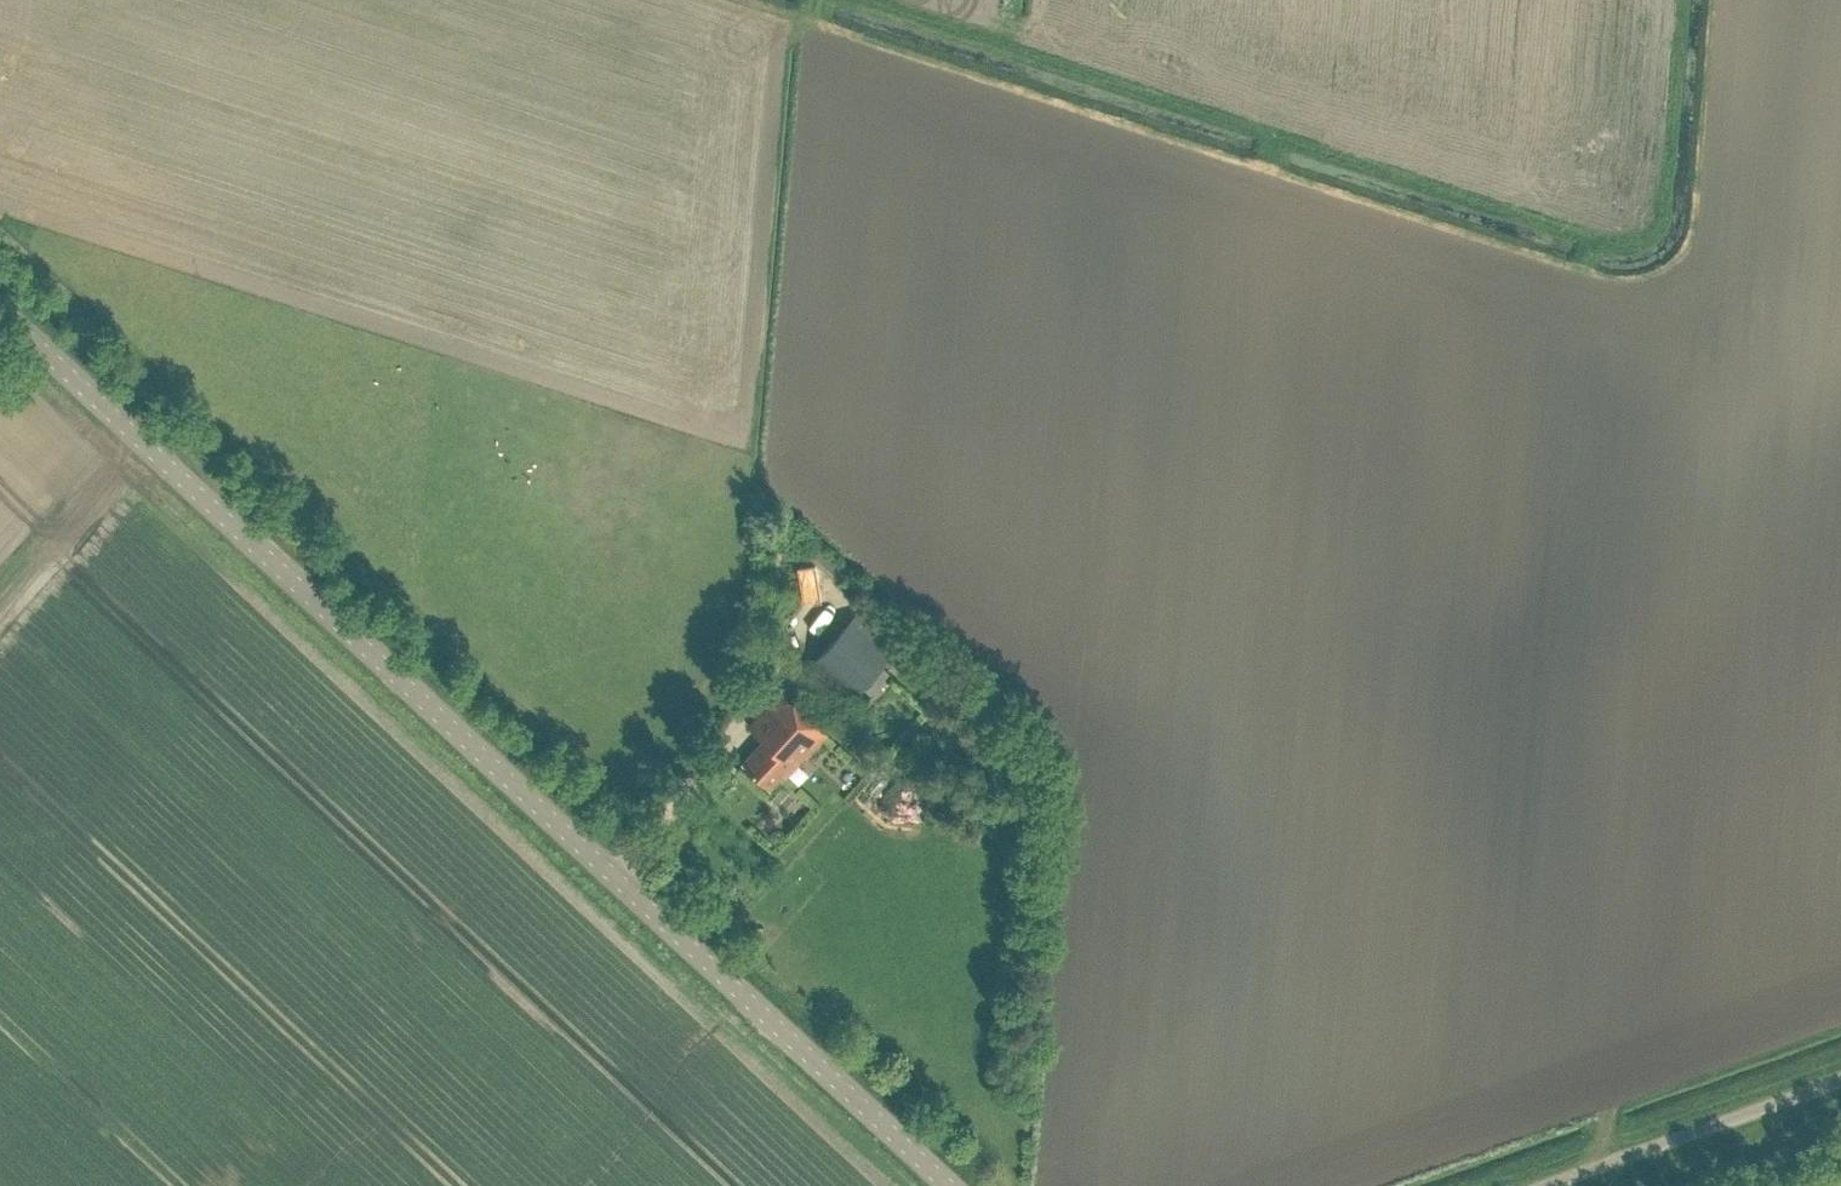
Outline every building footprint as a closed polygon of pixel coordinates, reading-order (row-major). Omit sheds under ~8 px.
[(821,599),(815,561),(794,564),(801,602),(821,599)] [(891,675),(879,665),(896,646),(853,609),(805,664),(848,701),(860,687),(872,697),(891,675)] [(797,764),(825,734),(777,690),(746,724),(761,737),(738,761),(765,785),(778,770),(782,774),(794,761),(797,764)]
